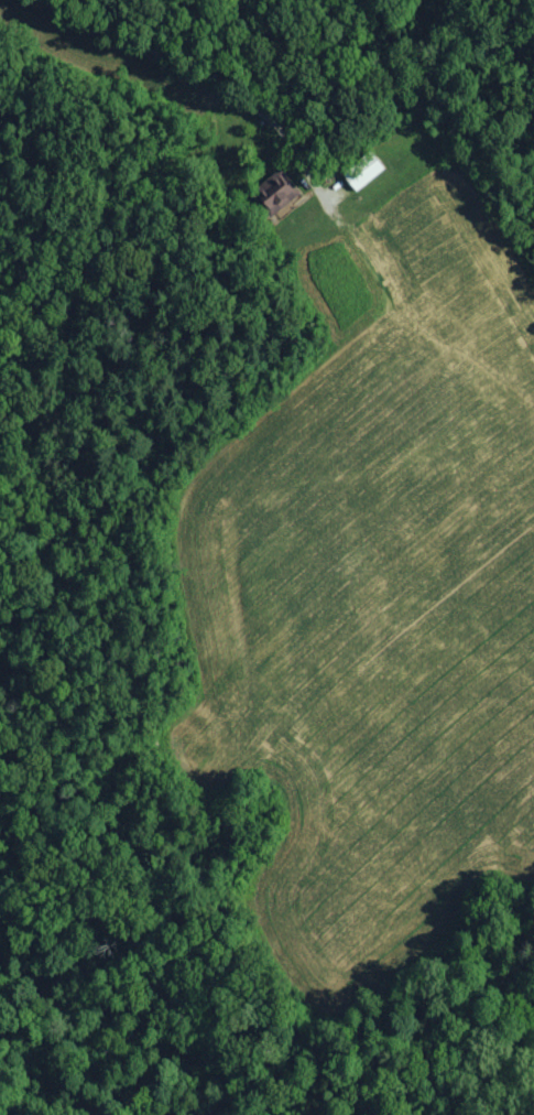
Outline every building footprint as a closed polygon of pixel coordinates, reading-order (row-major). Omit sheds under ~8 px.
[(278,215),(303,194),(288,175),(263,197),(278,215)]
